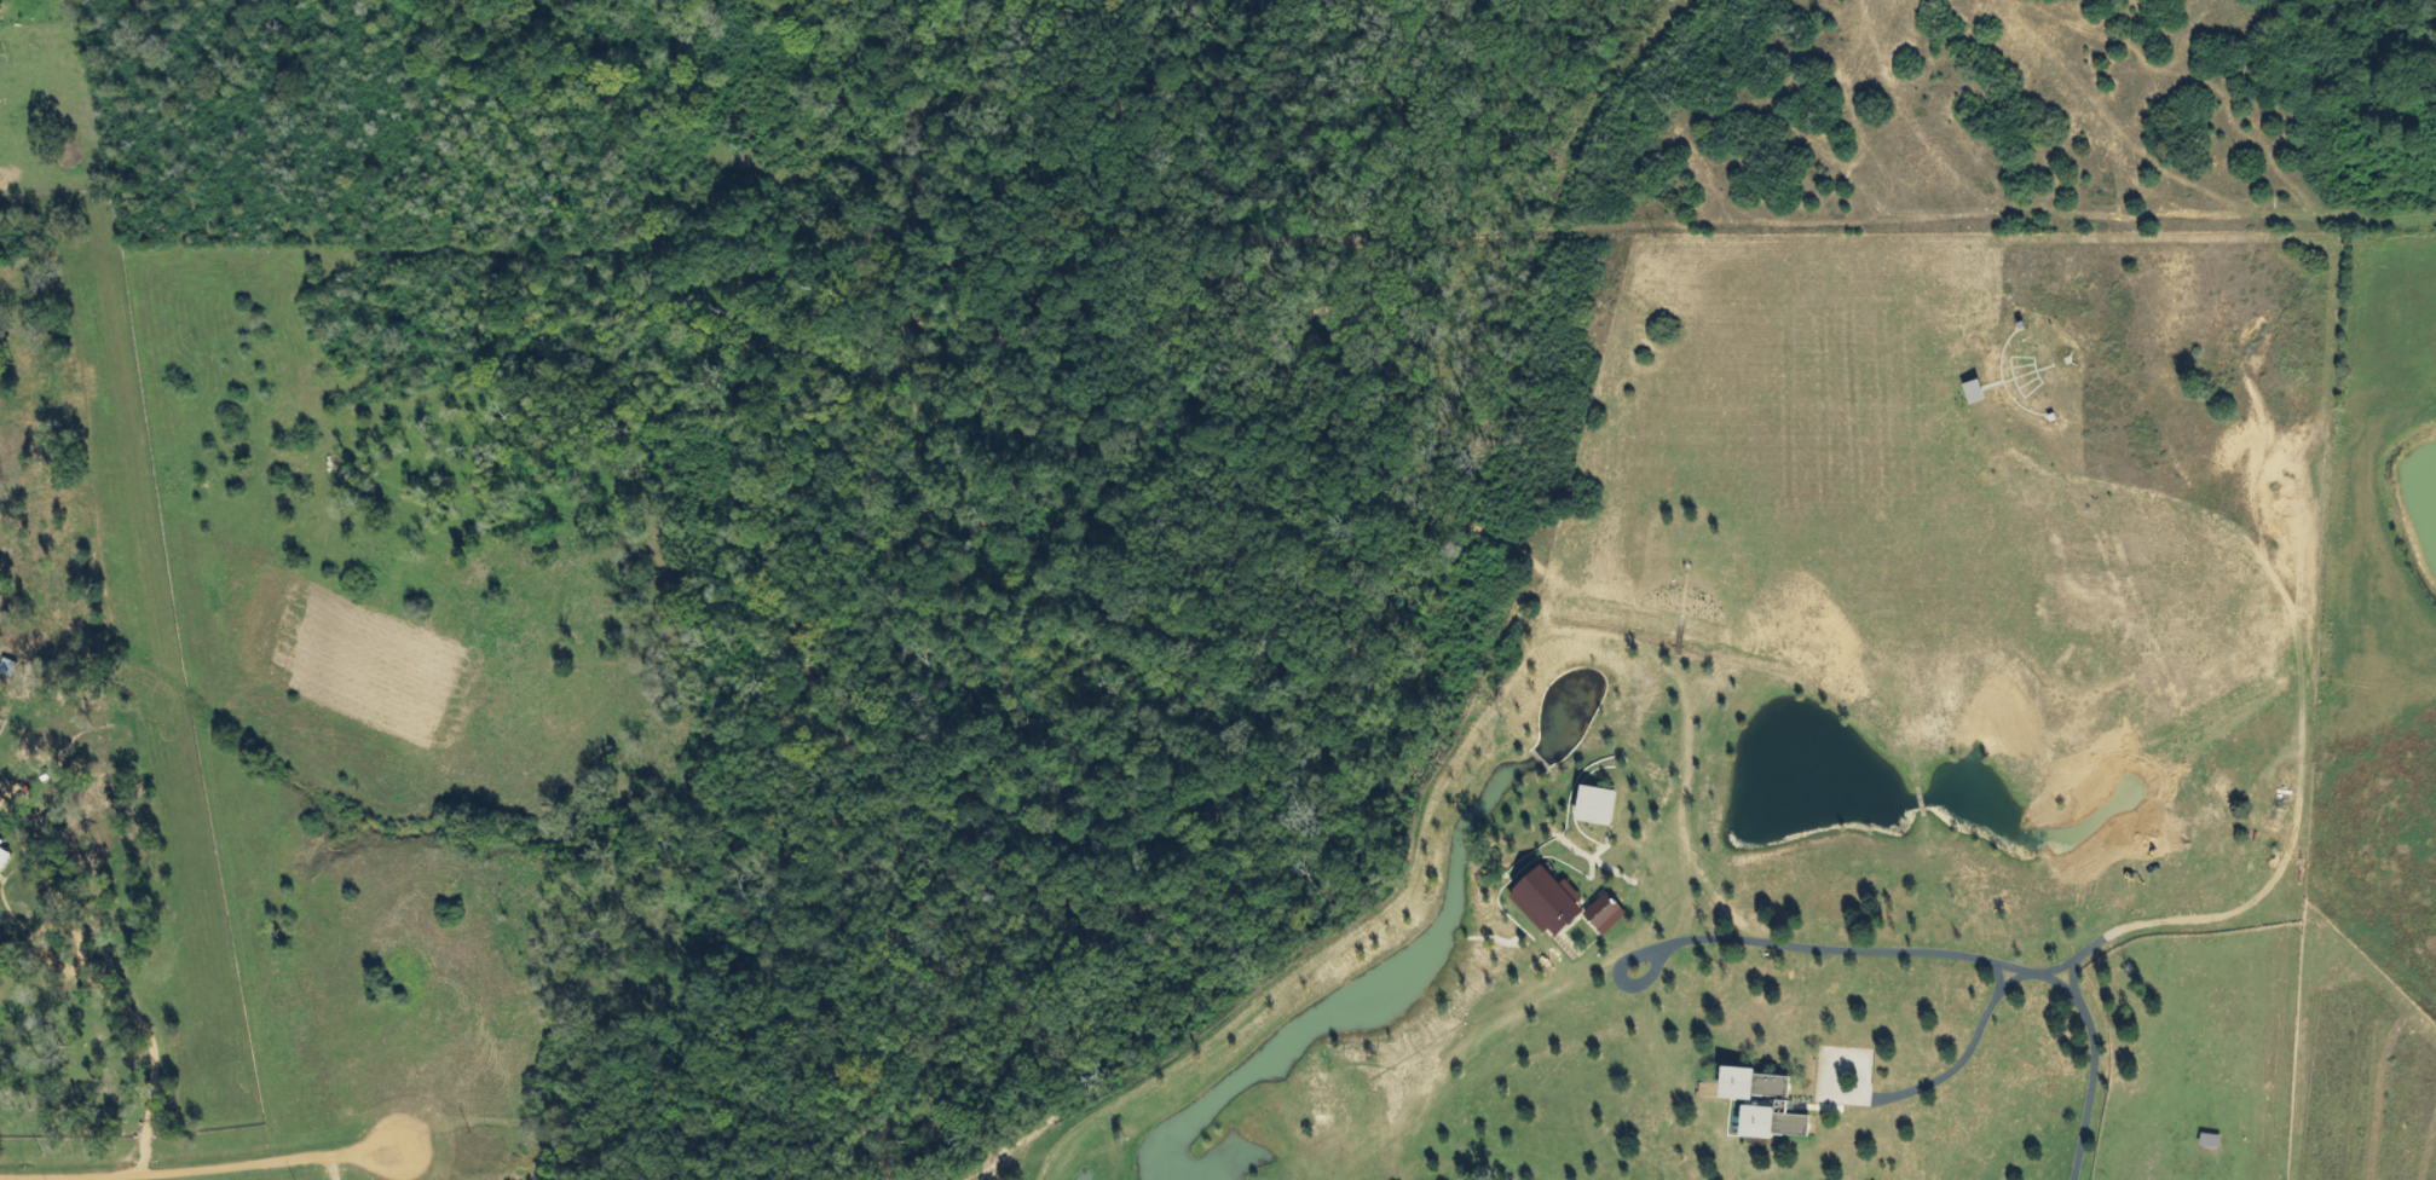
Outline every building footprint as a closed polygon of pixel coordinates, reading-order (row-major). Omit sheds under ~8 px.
[(1572,820),(1610,827),(1616,792),(1578,786),(1572,820)] [(11,855),(0,848),(0,873),(11,855)] [(1507,894),(1549,940),(1581,911),(1575,904),(1581,899),(1563,879),(1557,885),(1539,865),(1507,894)] [(1602,937),(1626,914),(1606,893),(1582,916),(1602,937)] [(1715,1097),(1750,1100),(1750,1095),(1772,1096),(1771,1107),(1737,1104),(1734,1136),(1769,1139),(1769,1133),(1806,1136),(1808,1115),(1785,1113),(1788,1076),(1752,1073),(1752,1068),(1718,1066),(1715,1097)]
